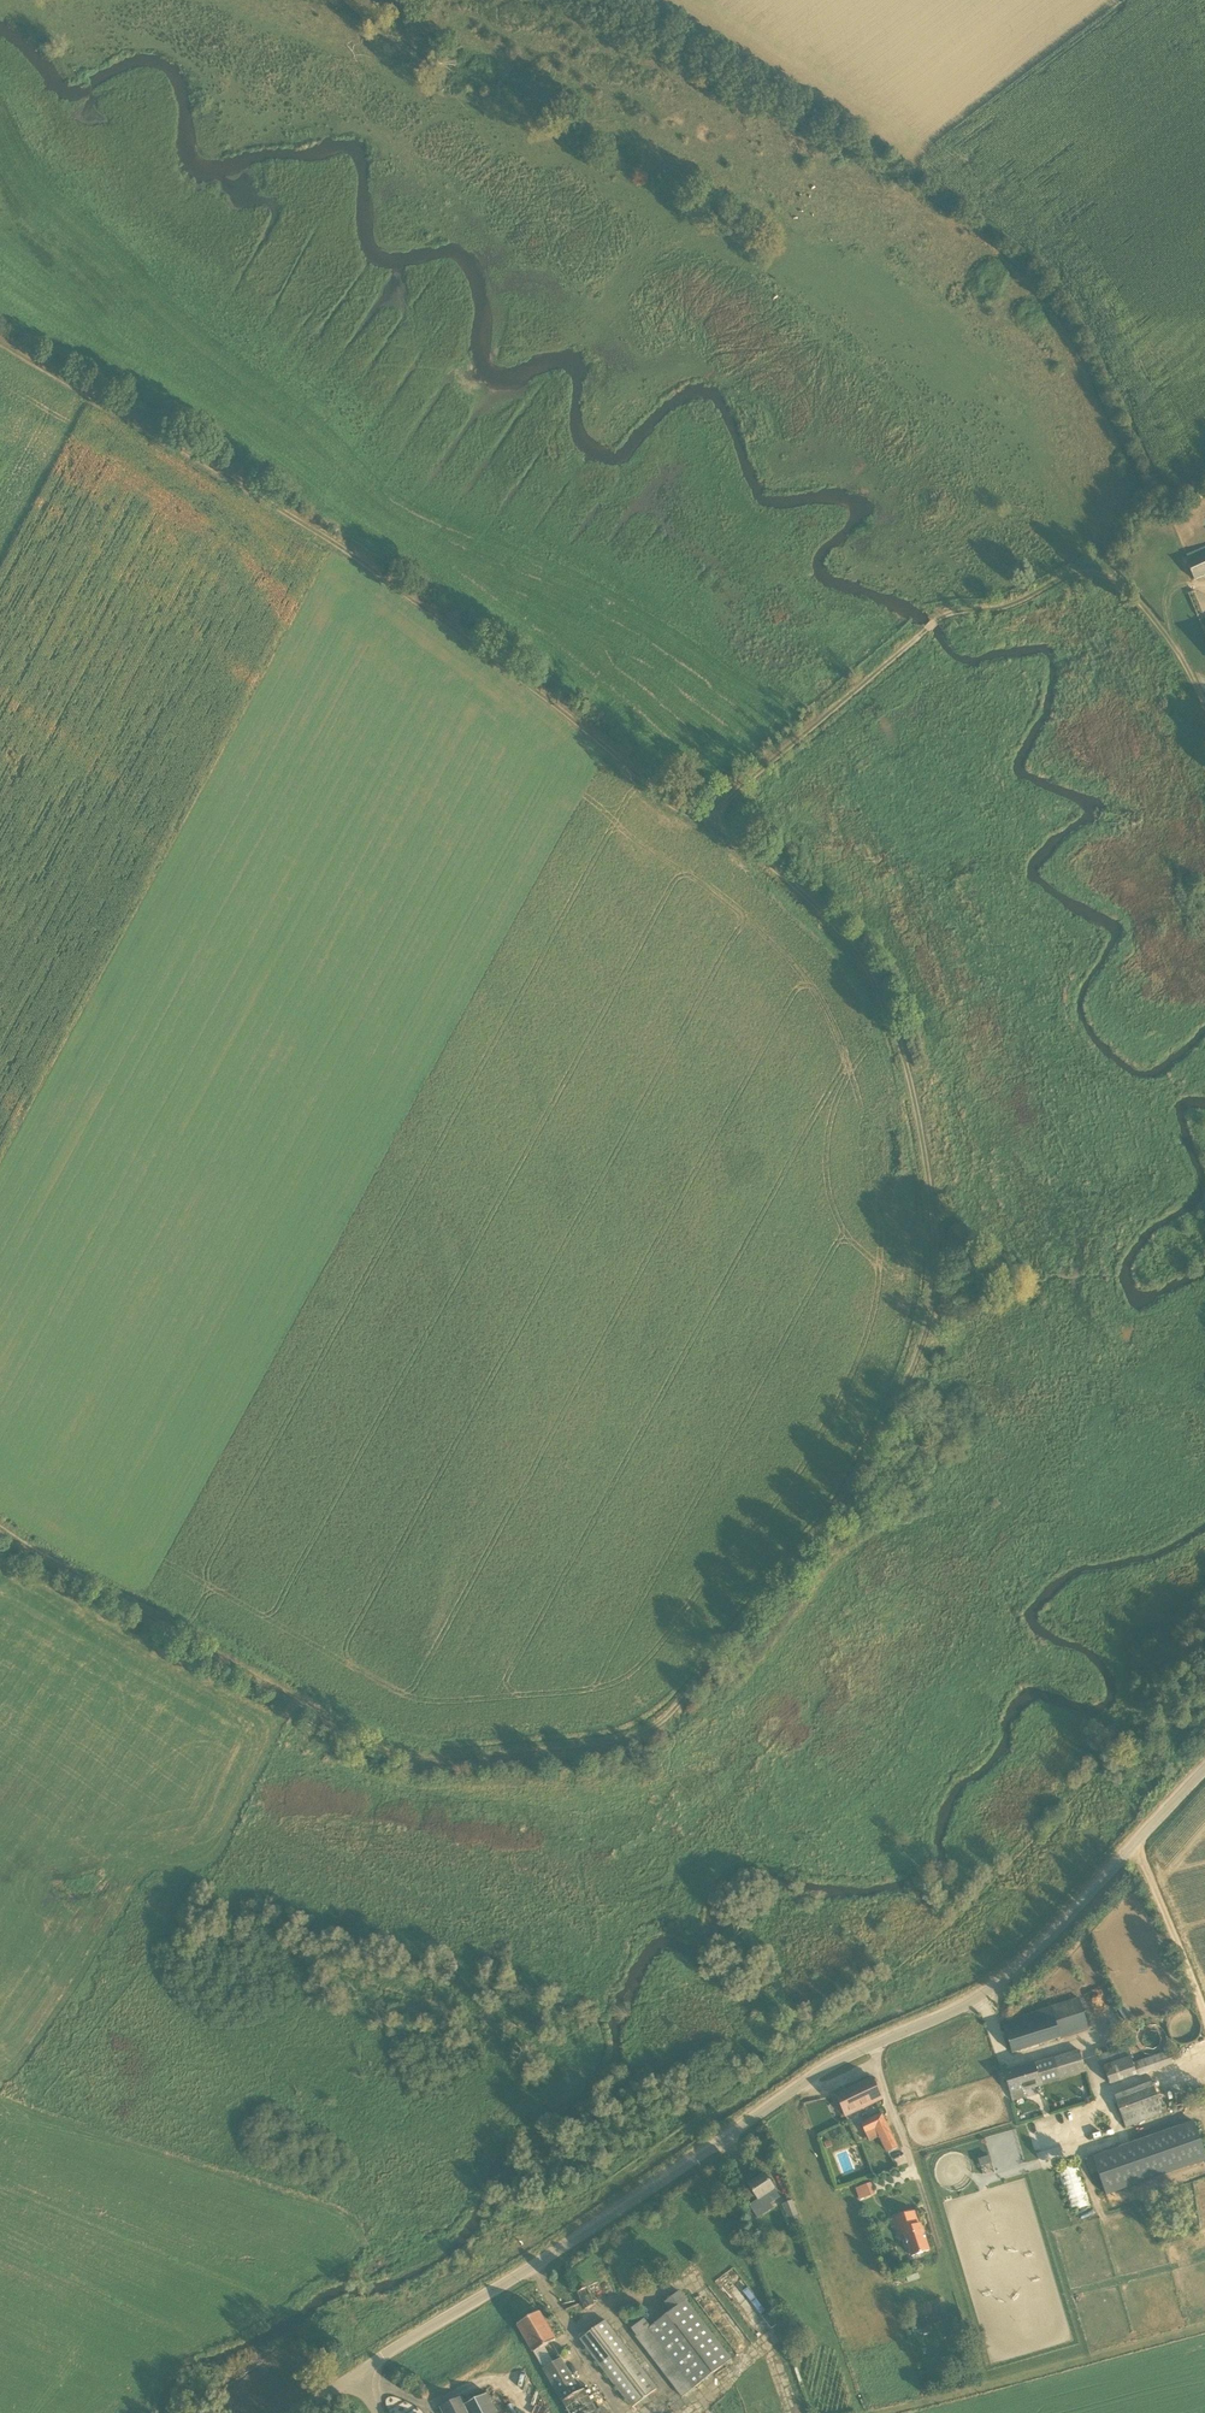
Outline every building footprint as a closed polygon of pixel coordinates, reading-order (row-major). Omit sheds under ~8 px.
[(1187,564),(1194,581),(1204,576),(1204,556),(1187,564)] [(1089,2028),(1079,1998),(1003,2023),(1012,2053),(1089,2028)] [(1110,2083),(1137,2074),(1138,2075),(1175,2062),(1170,2051),(1134,2064),(1127,2045),(1099,2057),(1104,2068),(1110,2083)] [(1086,2071),(1080,2050),(1004,2073),(1010,2094),(1011,2094),(1012,2100),(1025,2096),(1023,2090),(1086,2071)] [(846,2116),(883,2099),(872,2078),(836,2096),(846,2116)] [(1154,2087),(1116,2101),(1126,2127),(1167,2112),(1165,2107),(1162,2108),(1154,2087)] [(898,2147),(888,2127),(882,2115),(862,2125),(869,2141),(880,2135),(888,2151),(898,2147)] [(1086,2160),(1091,2174),(1098,2171),(1106,2194),(1204,2160),(1204,2153),(1194,2122),(1086,2160)] [(981,2165),(993,2164),(992,2156),(980,2158),(981,2165)] [(768,2212),(765,2207),(780,2197),(775,2189),(765,2174),(749,2185),(758,2199),(750,2205),(758,2218),(768,2212)] [(858,2198),(875,2196),(873,2183),(856,2186),(858,2198)] [(798,2214),(792,2201),(783,2204),(789,2218),(798,2214)] [(899,2236),(905,2234),(912,2256),(929,2250),(921,2225),(919,2225),(914,2212),(894,2219),(899,2236)] [(595,2305),(587,2287),(577,2292),(585,2309),(595,2305)] [(759,2308),(762,2306),(747,2288),(744,2291),(759,2308)] [(639,2340),(675,2388),(682,2397),(731,2359),(679,2291),(665,2302),(671,2311),(649,2327),(642,2318),(631,2326),(640,2339),(639,2340)] [(534,2352),(545,2346),(555,2340),(539,2312),(517,2324),(534,2352)] [(657,2389),(605,2320),(580,2339),(633,2407),(657,2389)] [(543,2369),(569,2412),(598,2412),(584,2389),(580,2392),(561,2358),(543,2369)] [(487,2393),(464,2404),(461,2397),(441,2407),(444,2412),(497,2412),(487,2393)]
